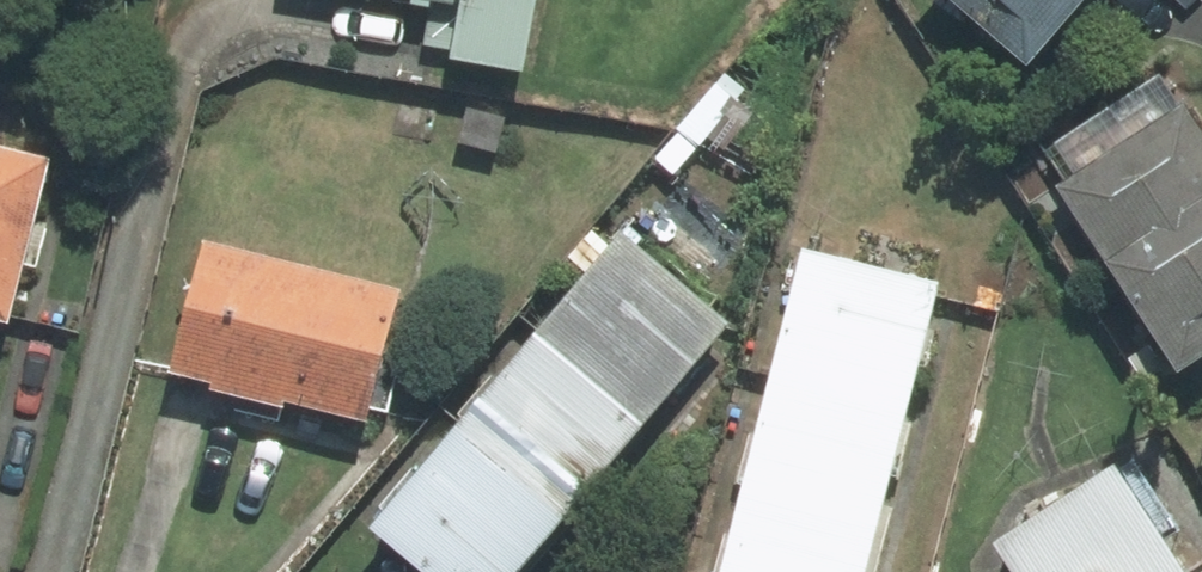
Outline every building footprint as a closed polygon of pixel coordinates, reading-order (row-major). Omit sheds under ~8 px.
[(434,49),(546,67),(557,0),(442,0),(434,49)] [(937,5),(956,21),(972,4),(1043,65),(1098,0),(941,0),(937,5)] [(1106,224),(1164,308),(1152,316),(1183,362),(1195,353),(1201,364),(1201,104),(1175,65),(1054,148),(1076,180),(1064,188),(1094,232),(1106,224)] [(522,114),(468,99),(455,149),(509,163),(522,114)] [(37,321),(77,154),(0,135),(0,312),(37,321)] [(632,225),(387,516),(454,571),(529,571),(743,318),(632,225)] [(411,285),(215,234),(187,363),(378,413),(411,285)] [(813,239),(735,571),(886,571),(957,273),(813,239)] [(1047,571),(1201,571),(1201,539),(1141,450),(1020,531),(1047,571)]
